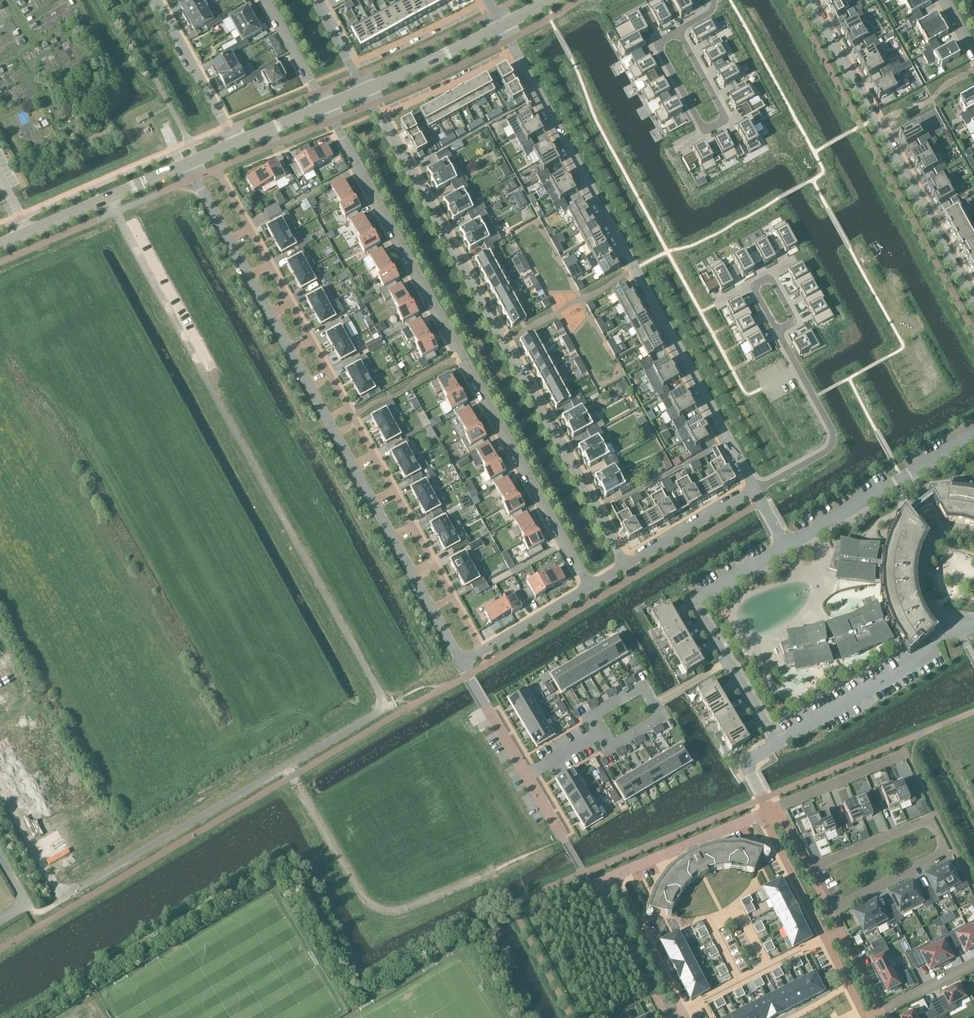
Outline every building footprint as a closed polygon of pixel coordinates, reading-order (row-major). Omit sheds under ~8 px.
[(191,2),(181,7),(184,13),(182,14),(186,20),(206,9),(202,2),(206,0),(190,0),(191,2)] [(399,7),(408,25),(417,20),(407,0),(406,0),(407,3),(399,7)] [(417,20),(427,14),(419,0),(407,0),(417,20)] [(427,14),(436,9),(431,0),(419,0),(427,14)] [(436,9),(446,4),(443,0),(431,0),(436,9)] [(647,6),(659,28),(671,21),(662,6),(659,0),(658,0),(649,5),(647,6)] [(671,1),(674,6),(680,18),(692,12),(685,0),(671,0),(671,1)] [(835,19),(847,12),(850,17),(855,14),(852,9),(849,11),(842,0),(829,7),(835,19)] [(906,19),(908,24),(920,18),(917,13),(931,5),(929,2),(931,1),(931,0),(917,0),(905,6),(910,16),(906,19)] [(388,10),(388,11),(399,30),(408,25),(399,7),(390,12),(388,10)] [(652,14),(647,7),(642,10),(646,18),(652,14)] [(222,23),(219,17),(212,21),(206,9),(186,20),(189,27),(191,26),(194,31),(205,26),(207,31),(222,23)] [(219,17),(222,23),(230,19),(236,31),(256,19),(253,13),(251,14),(248,9),(233,16),(230,11),(219,17)] [(628,23),(614,31),(618,39),(632,31),(636,38),(637,38),(648,32),(636,10),(624,17),(628,23)] [(388,11),(379,16),(389,35),(399,30),(388,11)] [(845,37),(844,37),(846,39),(861,30),(856,21),(863,17),(860,11),(855,14),(850,17),(853,22),(841,29),(845,37)] [(908,24),(911,29),(916,27),(921,36),(942,25),(942,24),(941,22),(943,21),(940,17),(938,18),(937,15),(923,23),(920,18),(908,24)] [(379,16),(369,21),(380,40),(389,35),(379,16)] [(235,46),(237,50),(238,52),(249,46),(246,40),(261,32),(258,27),(260,26),(256,19),(236,31),(240,38),(235,41),(237,45),(235,46)] [(695,31),(691,33),(697,45),(706,40),(712,36),(721,32),(715,20),(695,31)] [(359,24),(370,45),(380,40),(369,21),(370,23),(361,28),(359,24)] [(359,24),(349,29),(361,51),(370,45),(359,24)] [(925,53),(922,55),(937,47),(934,42),(948,34),(946,31),(948,30),(946,26),(944,27),(942,25),(921,36),(922,36),(927,45),(923,48),(925,53)] [(851,48),(863,42),(866,47),(877,41),(874,36),(869,26),(861,30),(846,39),(847,41),(851,48)] [(621,45),(615,49),(621,61),(643,48),(637,38),(636,38),(632,31),(618,39),(621,45)] [(272,37),(267,39),(272,48),(277,45),(272,37)] [(719,39),(712,43),(715,49),(722,45),(719,39)] [(869,52),(857,59),(861,66),(861,67),(862,69),(878,60),(885,56),(881,49),(874,53),(872,50),(879,46),(877,41),(866,47),(869,52)] [(715,49),(704,55),(710,67),(725,58),(732,55),(726,45),(727,45),(725,43),(722,45),(715,49)] [(937,47),(922,55),(927,65),(935,60),(939,66),(940,65),(941,68),(959,58),(958,55),(959,55),(957,52),(959,51),(957,46),(955,47),(953,44),(940,52),(937,47)] [(238,67),(231,56),(238,52),(237,50),(235,46),(224,52),(227,58),(213,65),(219,77),(238,67)] [(278,46),(273,49),(277,58),(283,55),(278,46)] [(31,52),(26,54),(30,61),(35,59),(31,52)] [(878,60),(862,69),(863,71),(863,70),(867,78),(880,71),(882,77),(893,71),(890,65),(885,56),(878,60)] [(633,68),(628,70),(629,73),(629,72),(634,82),(641,78),(656,70),(649,58),(637,65),(633,68)] [(897,61),(890,65),(893,71),(900,67),(897,61)] [(885,82),(873,88),(877,96),(879,100),(896,91),(893,84),(898,81),(896,76),(912,67),(909,62),(900,67),(893,71),(882,77),(885,82)] [(254,81),(256,80),(259,84),(264,81),(268,89),(272,87),(273,89),(281,84),(280,82),(286,79),(283,73),(285,72),(282,65),(269,72),(266,67),(251,75),(254,81)] [(726,71),(717,77),(723,88),(739,80),(738,80),(745,76),(740,67),(738,65),(730,69),(726,71)] [(247,72),(242,75),(238,67),(219,77),(226,89),(240,81),(243,87),(254,81),(251,75),(249,76),(247,72)] [(505,88),(515,83),(506,67),(496,73),(505,88)] [(477,83),(485,99),(495,94),(489,83),(496,80),(493,74),(477,83)] [(647,89),(641,92),(642,94),(647,104),(654,100),(669,92),(663,80),(651,86),(647,89)] [(898,81),(893,84),(896,91),(897,92),(904,88),(900,81),(898,81)] [(467,88),(476,104),(485,99),(477,83),(467,88)] [(515,83),(505,88),(513,103),(518,100),(520,105),(525,102),(525,103),(526,103),(515,83)] [(744,83),(736,87),(740,93),(747,89),(744,83)] [(740,93),(729,99),(735,110),(751,102),(757,98),(753,90),(751,87),(747,89),(740,93)] [(458,94),(467,109),(476,104),(467,88),(458,94)] [(960,117),(963,122),(973,116),(973,114),(972,110),(973,109),(973,93),(959,101),(961,103),(959,104),(965,114),(960,117)] [(449,99),(457,114),(467,109),(458,94),(449,99)] [(439,104),(448,119),(457,114),(449,99),(439,104)] [(660,110),(654,114),(655,116),(661,125),(667,122),(682,114),(676,102),(664,108),(660,110)] [(761,102),(750,108),(753,114),(758,112),(765,109),(761,102)] [(430,109),(438,124),(448,119),(439,104),(430,109)] [(423,119),(429,130),(438,124),(430,109),(414,118),(416,123),(423,119)] [(500,109),(493,113),(496,118),(503,114),(500,109)] [(747,125),(736,130),(749,154),(761,148),(754,137),(764,131),(760,124),(763,122),(758,112),(753,114),(744,119),(747,125)] [(496,118),(493,113),(486,117),(489,122),(496,118)] [(522,133),(538,124),(537,122),(536,122),(532,114),(520,121),(517,116),(507,122),(510,127),(503,130),(508,139),(514,135),(515,136),(522,132),(522,133)] [(139,125),(149,120),(147,116),(136,121),(139,125)] [(963,122),(966,127),(971,124),(973,130),(973,116),(963,122)] [(481,119),(474,123),(477,128),(484,124),(481,119)] [(410,120),(401,125),(409,140),(419,135),(410,120)] [(477,128),(474,123),(467,127),(470,132),(477,128)] [(528,149),(523,151),(534,146),(531,140),(543,134),(539,126),(538,124),(522,133),(527,142),(525,144),(528,149)] [(674,125),(667,129),(670,135),(677,131),(674,125)] [(905,147),(917,140),(920,145),(930,140),(928,135),(922,138),(916,126),(898,135),(905,147)] [(458,139),(465,135),(463,129),(455,133),(458,139)] [(419,135),(409,140),(420,160),(425,157),(422,153),(427,150),(419,135)] [(453,135),(446,139),(449,144),(456,140),(453,135)] [(725,135),(713,142),(722,157),(725,163),(737,157),(732,148),(725,135)] [(449,144),(446,139),(439,142),(442,148),(449,144)] [(931,140),(930,140),(920,145),(922,150),(910,157),(916,167),(931,159),(926,149),(928,148),(925,143),(931,140)] [(523,151),(526,157),(533,153),(538,162),(554,154),(553,152),(549,144),(536,151),(534,146),(523,151)] [(738,145),(732,148),(737,157),(738,160),(744,156),(738,145)] [(313,170),(333,159),(326,146),(306,157),(314,172),(313,170)] [(704,146),(692,152),(701,168),(701,167),(704,174),(713,169),(716,167),(704,146)] [(440,165),(427,172),(432,182),(452,171),(457,168),(452,159),(449,153),(446,149),(435,155),(440,165)] [(970,150),(964,153),(967,158),(972,155),(970,150)] [(544,172),(536,176),(539,181),(550,175),(547,170),(559,163),(555,156),(554,154),(538,162),(544,172)] [(710,157),(714,165),(720,162),(716,154),(710,157)] [(301,173),(304,177),(314,172),(306,157),(305,156),(295,162),(296,164),(289,168),(294,177),(301,173)] [(936,168),(931,159),(916,167),(921,176),(933,170),(936,175),(946,170),(943,165),(936,168)] [(277,163),(267,168),(276,184),(285,179),(287,181),(294,177),(289,168),(282,172),(277,163)] [(499,167),(505,178),(511,175),(505,164),(499,167)] [(275,184),(276,184),(267,168),(267,170),(247,181),(254,193),(274,182),(275,184)] [(946,170),(936,175),(939,180),(926,187),(932,197),(947,189),(942,179),(944,178),(941,173),(946,170)] [(452,171),(432,182),(437,192),(451,184),(454,189),(465,183),(462,178),(457,181),(452,172),(452,171)] [(539,181),(542,186),(542,187),(547,196),(548,196),(571,183),(569,181),(565,174),(553,180),(550,175),(539,181)] [(512,179),(502,184),(507,194),(517,189),(512,179)] [(340,182),(330,187),(342,208),(339,209),(340,209),(355,200),(354,201),(346,186),(343,187),(340,182)] [(445,205),(443,206),(445,210),(447,209),(448,211),(448,212),(468,201),(473,198),(474,198),(466,183),(465,183),(454,189),(457,194),(443,202),(445,205)] [(553,205),(556,211),(560,208),(566,205),(563,200),(575,193),(571,185),(572,185),(571,183),(548,196),(553,205)] [(952,198),(947,189),(932,197),(937,206),(949,200),(952,205),(957,202),(955,197),(952,198)] [(307,200),(312,208),(317,205),(313,197),(307,200)] [(449,214),(447,215),(450,220),(452,219),(453,222),(467,214),(470,219),(481,213),(479,208),(473,198),(468,201),(448,212),(449,214)] [(355,200),(340,209),(345,219),(347,218),(350,223),(360,217),(357,212),(361,210),(355,200)] [(960,208),(957,202),(952,205),(955,210),(943,216),(949,228),(963,220),(958,209),(960,208)] [(269,221),(283,213),(277,204),(264,211),(269,221)] [(560,208),(563,214),(568,211),(574,222),(588,215),(581,204),(569,210),(566,205),(560,208)] [(461,234),(459,235),(462,240),(464,239),(465,241),(464,241),(464,242),(485,231),(489,228),(493,226),(485,211),(481,213),(470,219),(473,224),(460,232),(461,234)] [(273,226),(268,229),(274,241),(273,242),(292,232),(292,231),(286,220),(290,217),(287,212),(270,221),(273,226)] [(588,215),(574,222),(580,233),(594,226),(588,215)] [(360,217),(350,223),(361,243),(375,236),(374,235),(373,236),(365,221),(362,222),(360,217)] [(949,228),(955,239),(969,231),(963,220),(949,228)] [(781,227),(773,231),(777,238),(785,253),(797,247),(785,225),(781,227)] [(466,244),(464,245),(466,249),(468,248),(470,251),(484,244),(487,249),(492,246),(498,243),(501,241),(493,226),(489,228),(485,231),(464,242),(466,244)] [(594,226),(580,233),(586,244),(600,237),(594,226)] [(292,232),(273,242),(274,243),(275,242),(282,254),(297,245),(293,237),(298,234),(295,230),(292,231),(292,232)] [(961,250),(973,243),(973,240),(969,231),(955,239),(961,250)] [(361,243),(359,244),(364,254),(366,253),(369,258),(379,252),(376,247),(380,245),(375,236),(361,243)] [(764,239),(768,247),(774,244),(770,236),(764,239)] [(551,240),(554,247),(560,244),(556,237),(551,240)] [(592,255),(606,248),(600,237),(586,244),(592,255)] [(760,240),(752,244),(756,251),(755,251),(764,266),(775,260),(763,238),(760,240)] [(311,239),(302,243),(305,248),(314,243),(311,239)] [(965,258),(967,261),(973,257),(973,243),(961,250),(965,258)] [(560,244),(554,247),(558,254),(563,251),(560,244)] [(478,267),(482,273),(496,265),(490,254),(495,251),(492,246),(487,249),(489,254),(475,262),(476,263),(474,264),(477,269),(478,267)] [(598,266),(612,259),(606,248),(592,255),(592,256),(586,259),(591,269),(598,266)] [(749,249),(743,252),(747,260),(753,257),(749,249)] [(293,277),(293,278),(315,266),(313,262),(308,265),(303,257),(305,255),(302,250),(290,257),(293,262),(287,265),(294,277),(293,277)] [(738,253),(731,257),(734,264),(742,279),(754,273),(742,251),(738,253)] [(379,252),(369,258),(380,278),(394,271),(394,270),(393,271),(384,256),(382,257),(379,252)] [(517,258),(521,266),(526,263),(522,256),(517,258)] [(563,262),(566,269),(571,266),(568,259),(563,262)] [(598,266),(604,277),(618,270),(612,259),(598,266)] [(526,263),(521,266),(525,273),(530,270),(526,263)] [(717,266),(709,270),(713,276),(721,292),(732,285),(720,264),(717,265),(717,266)] [(482,273),(482,274),(480,275),(482,280),(485,279),(488,284),(502,276),(496,265),(482,273)] [(801,265),(788,272),(794,282),(792,283),(796,290),(796,291),(812,283),(812,282),(811,283),(810,282),(805,273),(801,265)] [(315,266),(293,278),(293,279),(295,278),(301,290),(319,280),(312,268),(315,266)] [(571,266),(566,269),(570,276),(575,274),(571,266)] [(380,278),(378,279),(383,288),(379,290),(382,296),(398,287),(395,283),(399,280),(394,271),(380,278)] [(340,283),(349,278),(345,273),(337,278),(340,283)] [(329,274),(322,278),(325,284),(328,283),(333,280),(329,274)] [(710,282),(706,275),(700,278),(704,286),(710,282)] [(508,287),(502,276),(488,284),(488,285),(486,286),(489,291),(491,290),(494,295),(508,287)] [(529,280),(533,287),(538,284),(534,277),(529,280)] [(579,292),(584,289),(580,282),(575,284),(579,292)] [(812,283),(796,291),(796,292),(799,290),(805,299),(803,301),(806,307),(806,308),(807,309),(822,301),(821,299),(816,290),(812,283)] [(538,284),(533,287),(537,294),(542,291),(538,284)] [(626,284),(612,292),(618,303),(632,295),(626,284)] [(319,295),(307,301),(314,313),(312,313),(313,314),(332,304),(332,303),(334,302),(325,287),(317,292),(319,295)] [(398,287),(382,296),(385,302),(389,300),(392,299),(400,313),(413,306),(413,305),(412,306),(403,291),(401,292),(398,287)] [(508,287),(494,295),(494,296),(492,297),(495,301),(497,300),(500,306),(514,298),(508,287)] [(618,303),(622,311),(624,314),(638,306),(632,295),(618,303)] [(520,309),(514,298),(500,306),(500,307),(498,308),(501,313),(503,312),(506,317),(520,309)] [(739,299),(726,306),(731,314),(736,323),(736,324),(735,325),(736,325),(751,316),(751,315),(747,308),(745,309),(739,299)] [(545,310),(551,307),(547,300),(541,303),(545,310)] [(332,304),(313,314),(313,315),(315,314),(321,326),(339,316),(344,313),(337,301),(332,304)] [(822,301),(807,309),(808,309),(814,318),(812,319),(815,326),(816,328),(831,320),(830,318),(825,309),(821,302),(822,301)] [(590,313),(596,310),(592,303),(586,306),(590,313)] [(400,313),(397,314),(403,324),(405,323),(408,328),(417,323),(415,318),(418,315),(413,306),(400,313)] [(638,306),(624,314),(630,325),(644,317),(638,306)] [(520,309),(506,317),(508,322),(506,323),(509,327),(511,326),(512,328),(526,320),(520,309)] [(751,316),(736,325),(740,333),(740,332),(745,342),(746,343),(760,335),(760,334),(756,327),(754,328),(749,319),(752,317),(751,316)] [(633,329),(636,336),(650,328),(644,317),(630,325),(625,328),(627,332),(633,329)] [(348,318),(342,321),(345,327),(351,323),(348,318)] [(595,321),(599,328),(604,325),(600,318),(595,321)] [(557,331),(562,328),(558,321),(553,324),(557,331)] [(408,328),(401,331),(408,344),(414,340),(419,348),(432,341),(432,340),(431,341),(423,326),(420,327),(417,323),(408,328)] [(604,325),(599,328),(603,335),(608,332),(604,325)] [(332,349),(332,350),(352,339),(345,327),(327,337),(333,348),(332,349)] [(636,336),(641,345),(642,347),(656,339),(650,328),(636,336)] [(803,338),(792,344),(799,356),(807,352),(816,347),(818,346),(817,344),(810,331),(808,332),(802,336),(803,338)] [(521,349),(523,348),(526,354),(540,346),(534,334),(520,342),(520,344),(519,345),(521,349)] [(760,335),(746,343),(747,343),(751,350),(756,359),(757,361),(771,353),(770,351),(767,344),(765,346),(759,336),(761,335),(760,335)] [(364,344),(368,351),(382,343),(378,336),(364,344)] [(561,339),(565,346),(571,343),(567,336),(561,339)] [(607,343),(611,350),(616,347),(622,344),(617,337),(607,343)] [(352,339),(332,350),(333,351),(334,350),(341,362),(358,352),(352,339)] [(648,358),(639,363),(642,368),(653,362),(650,357),(662,351),(656,339),(642,347),(648,358)] [(419,348),(417,349),(422,359),(424,358),(427,363),(437,358),(434,353),(438,351),(432,341),(419,348)] [(571,343),(565,346),(569,353),(574,350),(571,343)] [(546,357),(540,346),(526,354),(529,359),(527,360),(529,364),(531,363),(532,365),(546,357)] [(616,347),(611,350),(614,357),(620,354),(616,347)] [(365,355),(356,360),(359,366),(364,363),(368,361),(365,355)] [(546,357),(532,365),(535,370),(533,371),(535,375),(537,374),(538,376),(552,368),(546,357)] [(573,361),(577,368),(583,365),(579,358),(573,361)] [(653,362),(642,368),(645,374),(650,383),(657,379),(673,370),(672,369),(668,361),(656,368),(653,362)] [(371,375),(364,363),(359,366),(347,372),(347,374),(346,375),(349,380),(350,379),(353,384),(352,385),(352,386),(371,375)] [(583,365),(577,368),(581,375),(587,372),(583,365)] [(558,379),(552,368),(538,376),(541,381),(539,382),(541,386),(543,385),(544,386),(558,379)] [(650,383),(649,384),(654,393),(656,393),(659,398),(663,395),(669,392),(666,387),(678,380),(674,373),(675,372),(673,370),(657,379),(650,383)] [(376,372),(371,375),(352,386),(353,386),(354,386),(360,398),(367,394),(378,388),(374,379),(379,377),(376,372)] [(446,403),(462,394),(461,394),(460,394),(452,379),(449,381),(446,376),(433,383),(436,388),(439,386),(448,401),(446,403)] [(558,379),(544,386),(547,392),(545,393),(547,397),(549,396),(550,397),(564,390),(558,379)] [(381,393),(378,388),(367,394),(370,399),(381,393)] [(570,401),(564,390),(550,397),(553,403),(551,404),(553,408),(555,407),(556,409),(570,401),(573,406),(579,403),(576,398),(570,401)] [(663,395),(659,398),(661,403),(667,413),(674,409),(690,400),(689,398),(688,398),(684,391),(672,397),(669,392),(663,395)] [(467,404),(462,394),(446,403),(454,418),(466,411),(463,406),(467,404)] [(565,426),(567,429),(568,429),(587,418),(587,417),(587,418),(581,408),(587,405),(584,400),(579,403),(573,406),(576,411),(562,419),(563,421),(561,422),(564,427),(565,426)] [(667,413),(666,413),(671,423),(672,422),(675,428),(685,422),(683,417),(695,410),(690,402),(691,402),(690,400),(674,409),(667,413)] [(381,414),(390,409),(387,404),(378,409),(381,414)] [(377,431),(378,432),(397,422),(397,421),(390,409),(381,414),(372,419),(379,431),(377,431)] [(466,411),(454,418),(465,438),(481,429),(480,429),(471,414),(469,416),(466,411)] [(402,418),(397,421),(397,422),(378,432),(378,433),(379,432),(382,437),(381,438),(384,443),(385,442),(386,444),(404,434),(399,426),(404,423),(402,418)] [(587,418),(568,429),(573,438),(586,431),(589,436),(600,430),(598,425),(593,427),(587,418)] [(427,420),(421,423),(425,429),(431,426),(427,420)] [(685,422),(675,428),(678,433),(677,433),(682,443),(690,439),(706,430),(705,428),(700,420),(688,427),(685,422)] [(469,455),(473,453),(485,446),(483,441),(486,439),(481,429),(465,438),(461,440),(469,455)] [(603,435),(600,430),(589,436),(592,441),(578,449),(580,452),(578,453),(580,457),(582,456),(583,459),(604,447),(603,447),(598,438),(603,435)] [(690,439),(682,443),(687,453),(688,452),(691,457),(702,452),(699,446),(711,440),(707,432),(706,430),(690,439)] [(397,467),(397,468),(414,459),(414,458),(408,447),(410,445),(407,440),(395,446),(397,452),(392,455),(398,467),(397,467)] [(485,446),(473,453),(484,473),(500,464),(499,464),(491,449),(488,451),(485,446)] [(604,447),(583,459),(584,458),(585,460),(583,461),(586,466),(588,465),(589,468),(603,461),(606,466),(617,460),(614,454),(609,457),(604,447)] [(419,455),(414,458),(414,459),(397,468),(398,469),(399,468),(402,473),(401,474),(404,479),(405,478),(406,480),(411,477),(420,472),(421,471),(417,463),(422,460),(419,455)] [(466,457),(456,463),(459,469),(470,463),(466,457)] [(721,459),(709,466),(715,477),(728,470),(721,459)] [(622,469),(617,460),(606,466),(608,471),(594,478),(596,481),(594,482),(596,487),(598,486),(600,488),(620,477),(619,477),(616,471),(622,469)] [(697,470),(694,463),(689,466),(693,472),(697,470)] [(506,474),(500,464),(484,473),(493,488),(505,481),(502,476),(506,474)] [(728,470),(715,477),(723,491),(735,484),(728,470)] [(420,472),(411,477),(414,482),(423,477),(420,472)] [(620,477),(600,488),(601,490),(600,491),(602,495),(604,494),(606,498),(619,490),(622,495),(633,489),(630,484),(625,486),(620,477)] [(723,491),(715,477),(704,483),(712,497),(723,491)] [(675,484),(681,496),(694,489),(687,478),(675,484)] [(417,503),(417,504),(436,493),(429,481),(411,490),(418,502),(417,503)] [(505,481),(493,488),(504,508),(520,499),(519,499),(518,500),(510,484),(507,486),(505,481)] [(704,483),(694,489),(701,503),(712,497),(704,483)] [(474,488),(467,492),(471,499),(476,496),(478,496),(474,488)] [(701,503),(694,489),(681,496),(689,509),(701,503)] [(911,654),(932,634),(928,629),(931,626),(930,626),(928,622),(923,614),(921,615),(916,603),(918,602),(915,589),(914,575),(912,575),(913,562),(916,563),(916,562),(919,549),(925,537),(927,536),(913,518),(934,501),(945,522),(949,522),(953,523),(955,523),(958,523),(962,524),(966,525),(968,525),(972,526),(973,527),(973,492),(970,491),(965,490),(963,490),(958,490),(953,489),(949,489),(944,489),(940,490),(935,490),(933,490),(928,491),(928,492),(932,498),(910,515),(905,508),(905,509),(897,520),(888,537),(882,555),(882,561),(876,561),(877,548),(859,546),(859,551),(844,549),(837,547),(830,570),(839,573),(839,577),(873,581),(875,568),(881,568),(880,575),(881,594),(886,613),(888,618),(883,621),(877,609),(837,626),(830,629),(833,636),(825,638),(824,633),(823,630),(815,632),(790,638),(791,643),(781,647),(784,654),(787,668),(796,666),(797,671),(831,663),(829,653),(840,651),(843,659),(891,639),(885,627),(891,625),(893,630),(900,641),(904,646),(911,654)] [(656,510),(668,503),(662,492),(650,498),(656,510)] [(417,504),(419,504),(422,509),(421,510),(423,515),(425,514),(425,516),(443,506),(436,493),(417,504)] [(525,509),(520,499),(504,508),(512,523),(524,516),(521,511),(525,509)] [(668,503),(656,510),(663,523),(676,517),(668,503)] [(622,529),(634,522),(628,510),(615,517),(622,529)] [(645,516),(652,529),(663,523),(656,510),(645,516)] [(524,516),(512,523),(523,543),(539,535),(539,534),(537,534),(529,519),(526,521),(524,516)] [(645,516),(634,522),(641,535),(652,529),(645,516)] [(437,539),(437,540),(461,526),(458,522),(453,525),(449,517),(431,526),(432,528),(431,529),(434,534),(435,533),(438,538),(437,539)] [(641,535),(634,522),(622,529),(629,542),(641,535)] [(445,552),(451,549),(453,554),(466,547),(462,541),(460,542),(454,531),(461,527),(461,526),(437,540),(439,540),(445,552)] [(544,544),(539,535),(523,543),(528,553),(526,554),(529,559),(543,551),(540,546),(544,544)] [(468,544),(472,551),(483,545),(480,538),(468,544)] [(456,575),(457,576),(476,565),(469,553),(451,562),(452,564),(451,564),(453,570),(455,569),(458,574),(456,575)] [(511,561),(506,564),(509,570),(515,567),(511,561)] [(476,565),(457,576),(458,576),(461,581),(460,581),(463,587),(464,586),(465,587),(470,584),(473,590),(480,586),(485,583),(476,565)] [(537,578),(545,594),(546,594),(545,593),(565,581),(558,569),(538,580),(537,578)] [(545,594),(537,578),(527,583),(529,588),(522,592),(527,601),(534,597),(535,599),(545,594)] [(485,583),(480,586),(483,592),(489,589),(486,583),(485,583)] [(527,601),(522,592),(515,596),(513,594),(504,599),(512,615),(522,609),(520,605),(527,601)] [(512,615),(504,599),(503,599),(504,601),(484,612),(491,625),(511,614),(512,615)] [(669,605),(651,616),(657,626),(674,615),(669,605)] [(680,625),(674,615),(657,626),(663,636),(680,625)] [(686,635),(680,625),(663,636),(669,646),(686,635)] [(692,645),(686,635),(669,646),(675,656),(692,645)] [(617,638),(607,644),(617,661),(627,655),(617,638)] [(617,661),(607,644),(598,649),(608,666),(617,661)] [(681,666),(698,655),(692,645),(675,656),(681,666)] [(586,651),(599,672),(608,666),(598,649),(589,654),(586,650),(586,651)] [(589,677),(599,672),(586,651),(577,656),(589,677)] [(698,655),(681,666),(686,675),(704,665),(698,655)] [(580,683),(589,677),(577,656),(576,656),(579,660),(570,666),(580,683)] [(558,667),(571,688),(580,683),(570,666),(561,671),(558,667)] [(561,694),(571,688),(558,667),(548,673),(561,694)] [(714,682),(696,692),(702,702),(720,692),(714,682)] [(514,710),(535,698),(530,688),(522,692),(521,691),(514,695),(515,697),(508,700),(514,710)] [(720,692),(702,702),(708,712),(725,702),(720,692)] [(520,719),(537,709),(532,700),(536,698),(535,698),(514,710),(520,719)] [(725,702),(708,712),(714,722),(731,712),(725,702)] [(537,709),(520,719),(525,729),(542,719),(537,709)] [(575,719),(580,716),(576,710),(572,713),(575,719)] [(731,712),(714,722),(720,732),(737,721),(731,712)] [(548,727),(542,719),(525,729),(531,738),(552,725),(548,727)] [(572,721),(567,724),(569,729),(575,725),(572,721)] [(737,721),(720,732),(726,742),(743,731),(737,721)] [(558,735),(552,725),(531,738),(536,748),(558,735)] [(743,731),(726,742),(731,752),(749,741),(743,731)] [(671,752),(681,769),(691,764),(681,746),(671,752)] [(672,775),(681,769),(671,752),(662,758),(672,775)] [(589,761),(591,766),(597,763),(594,758),(589,761)] [(603,767),(608,764),(605,758),(600,761),(603,767)] [(663,780),(672,775),(662,758),(653,763),(663,780)] [(653,786),(663,780),(653,763),(643,769),(653,786)] [(644,791),(653,786),(643,769),(634,774),(644,791)] [(556,781),(562,791),(579,780),(573,771),(556,781)] [(644,791),(634,774),(625,780),(635,797),(644,791)] [(579,780),(562,791),(567,800),(585,790),(579,780)] [(625,803),(635,797),(625,780),(615,785),(625,803)] [(892,786),(900,805),(909,801),(910,804),(916,801),(911,790),(906,792),(902,782),(892,786)] [(900,805),(892,786),(881,790),(880,788),(875,790),(879,802),(884,799),(889,810),(900,805)] [(567,800),(573,809),(594,797),(594,796),(590,799),(585,790),(567,800)] [(864,797),(854,802),(862,821),(873,817),(868,806),(874,804),(869,793),(863,795),(864,797)] [(594,797),(573,809),(578,819),(600,806),(594,797)] [(862,821),(854,802),(844,806),(848,816),(843,819),(847,830),(853,827),(852,825),(862,821)] [(600,806),(578,819),(584,828),(591,824),(591,826),(599,821),(598,820),(601,818),(596,809),(600,806)] [(817,817),(825,836),(835,832),(837,836),(842,834),(837,821),(832,823),(827,813),(817,817)] [(806,819),(800,821),(796,823),(801,834),(810,830),(814,841),(825,836),(817,817),(807,821),(806,819)] [(687,859),(670,873),(657,890),(650,911),(671,916),(674,907),(672,907),(675,900),(679,894),(681,895),(686,888),(692,882),(691,881),(697,876),(699,880),(708,875),(707,871),(714,869),(714,871),(723,869),(731,869),(731,867),(739,867),(746,869),(745,871),(754,874),(762,853),(741,847),(720,847),(699,853),(687,859)] [(947,890),(953,887),(956,893),(968,887),(962,875),(955,878),(948,865),(938,871),(947,890)] [(926,893),(933,905),(939,901),(938,899),(949,893),(947,890),(938,871),(926,876),(933,889),(926,893)] [(763,890),(768,900),(786,890),(781,880),(763,890)] [(901,889),(912,911),(923,906),(925,909),(933,905),(926,893),(919,897),(912,884),(901,889)] [(890,911),(896,923),(903,920),(902,917),(912,911),(901,889),(890,895),(897,908),(890,911)] [(791,900),(786,890),(768,900),(773,909),(791,900)] [(796,910),(791,900),(773,909),(778,919),(796,910)] [(865,908),(876,930),(887,924),(889,927),(896,923),(890,911),(883,915),(876,902),(865,908)] [(745,911),(753,907),(751,903),(743,907),(745,911)] [(854,913),(865,935),(876,930),(865,908),(854,913)] [(801,919),(796,910),(778,919),(783,928),(801,919)] [(806,929),(801,919),(783,928),(788,938),(806,929)] [(965,926),(973,943),(973,921),(965,926)] [(753,926),(755,930),(763,927),(761,922),(753,926)] [(960,943),(965,953),(968,951),(969,953),(973,951),(973,943),(965,926),(948,935),(953,946),(960,943)] [(699,935),(707,931),(705,927),(697,931),(699,935)] [(944,927),(938,930),(942,936),(947,933),(944,927)] [(811,939),(806,929),(788,938),(793,948),(811,939)] [(679,933),(661,942),(666,952),(684,943),(679,933)] [(947,949),(953,946),(948,935),(930,943),(932,948),(933,949),(942,967),(950,963),(949,961),(953,959),(947,949)] [(874,952),(886,946),(882,939),(870,945),(874,952)] [(763,946),(765,950),(773,946),(771,942),(763,946)] [(666,952),(666,953),(671,962),(689,953),(684,943),(666,952)] [(707,950),(709,954),(717,950),(714,946),(707,950)] [(878,978),(880,977),(891,971),(887,963),(891,957),(886,946),(874,952),(877,959),(872,962),(875,968),(873,969),(878,978)] [(922,947),(912,952),(918,964),(924,961),(929,971),(933,969),(933,971),(942,967),(933,949),(932,948),(926,951),(922,947)] [(910,968),(918,964),(912,952),(904,956),(910,968)] [(689,953),(671,962),(676,971),(694,962),(689,953)] [(795,970),(799,968),(795,961),(791,963),(795,970)] [(694,962),(676,971),(681,981),(699,972),(694,962)] [(717,969),(719,974),(726,970),(724,966),(717,969)] [(880,983),(885,993),(887,992),(889,991),(890,993),(898,989),(897,987),(899,986),(895,977),(899,972),(897,968),(891,971),(880,977),(882,982),(880,983)] [(775,980),(779,978),(775,970),(771,973),(775,980)] [(910,970),(903,974),(906,979),(913,976),(910,970)] [(699,972),(681,981),(686,991),(703,981),(699,972)] [(814,974),(804,979),(814,997),(824,992),(814,974)] [(804,1002),(814,997),(804,979),(795,984),(804,1002)] [(686,991),(691,1001),(709,991),(703,981),(686,991)] [(794,1007),(804,1002),(795,984),(785,989),(794,1007)] [(965,995),(961,988),(959,989),(958,986),(958,987),(957,985),(948,990),(948,991),(943,994),(946,1000),(939,1003),(945,1015),(956,1010),(956,1003),(964,999),(963,996),(965,995)] [(741,998),(745,996),(741,988),(737,990),(741,998)] [(785,989),(776,994),(785,1012),(794,1007),(785,989)] [(775,1017),(785,1012),(776,994),(766,999),(775,1017)] [(775,1017),(766,999),(756,1004),(763,1017),(773,1017),(775,1017)] [(937,1017),(940,1017),(945,1015),(939,1003),(932,1007),(934,1012),(937,1017)] [(756,1004),(747,1009),(751,1017),(763,1017),(756,1004)] [(747,1009),(737,1014),(739,1017),(751,1017),(747,1009)]
